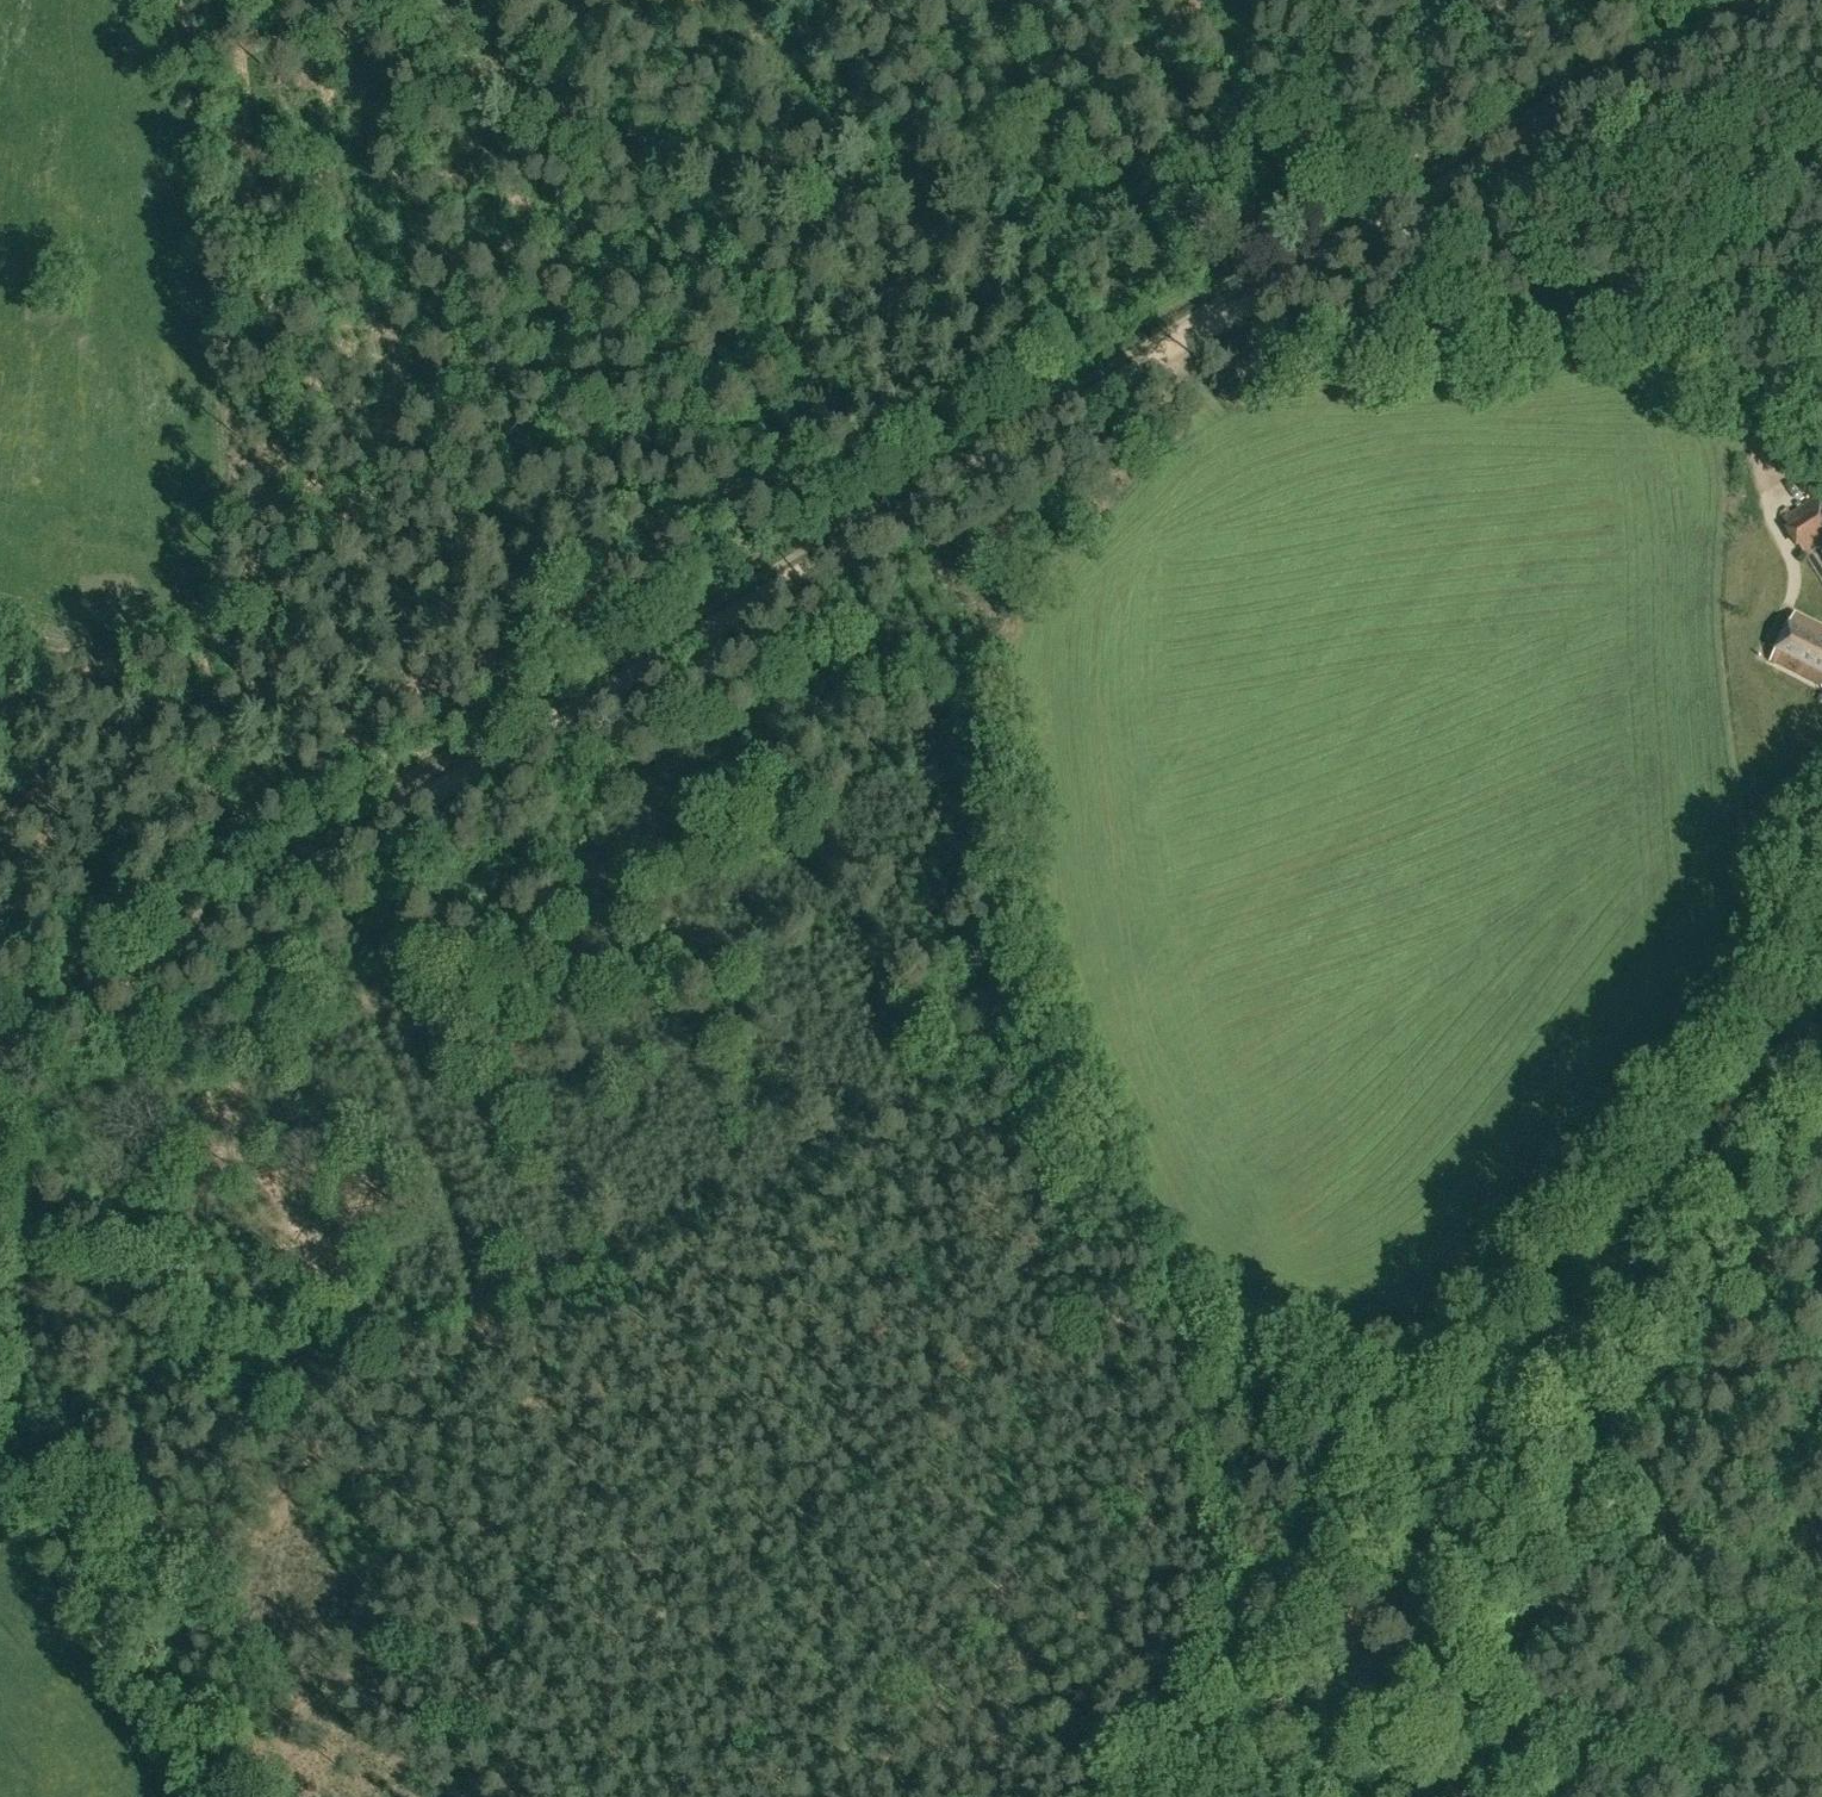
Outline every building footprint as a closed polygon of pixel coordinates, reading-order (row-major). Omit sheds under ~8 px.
[(1783,516),(1788,524),(1784,526),(1796,546),(1800,544),(1805,553),(1821,542),(1821,507),(1816,496),(1783,516)] [(1771,658),(1821,684),(1821,627),(1794,613),(1771,658)]
